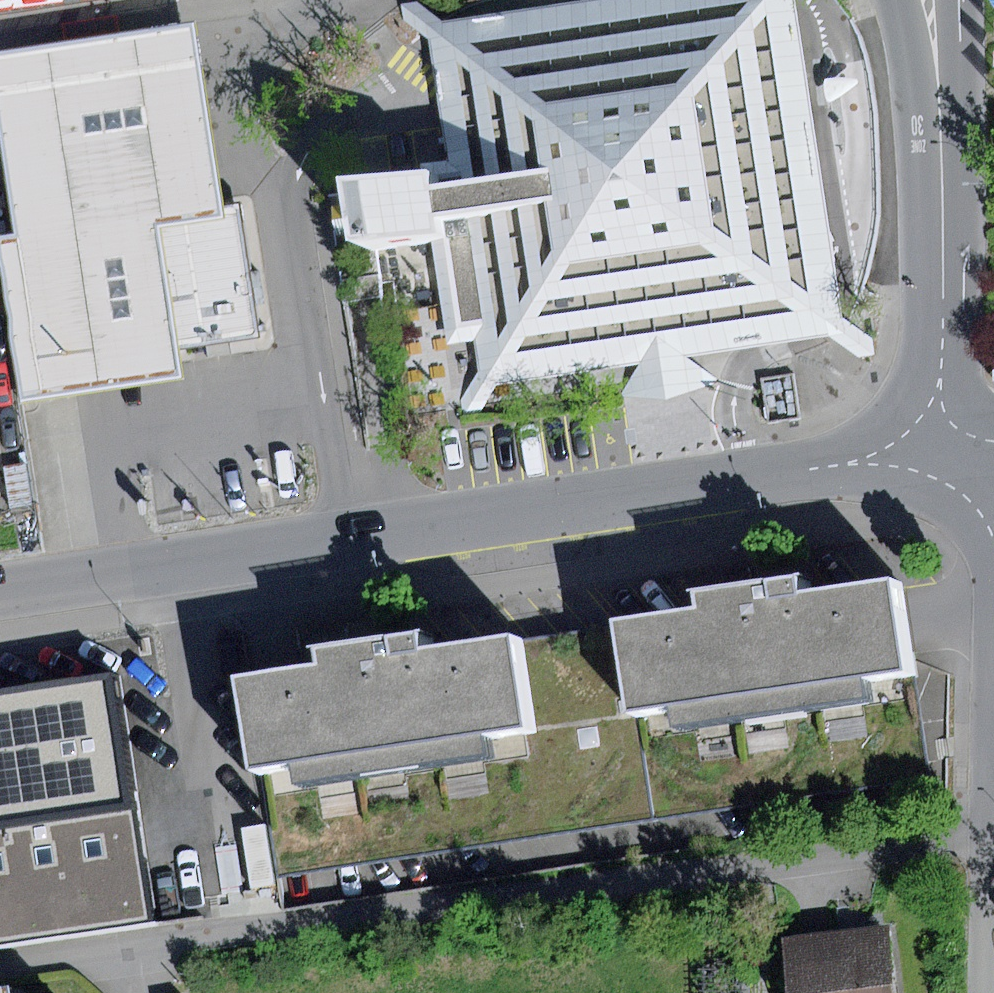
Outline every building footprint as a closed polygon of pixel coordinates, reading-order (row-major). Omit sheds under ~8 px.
[(438,27),(445,89),(453,158),(418,160),(420,170),(339,179),(348,244),(431,233),(446,345),(476,341),(482,386),(640,364),(619,394),(668,400),(720,381),(685,359),(745,351),(845,337),(798,0),(599,0),(438,27)] [(118,14),(62,23),(64,41),(121,33),(118,14)] [(227,210),(208,85),(199,25),(0,55),(0,111),(1,118),(19,237),(52,231),(74,361),(18,371),(23,402),(182,378),(177,349),(100,361),(80,232),(227,210)] [(177,349),(259,336),(239,205),(227,210),(80,232),(100,361),(177,349)] [(0,240),(0,263),(18,371),(74,361),(52,231),(19,237),(0,240)] [(26,465),(4,468),(10,510),(32,507),(26,465)] [(614,621),(627,707),(670,700),(674,727),(871,697),(867,673),(907,667),(893,579),(799,593),(796,576),(693,592),(696,608),(614,621)] [(277,672),(236,678),(248,763),(290,757),(294,783),(490,756),(487,732),(528,726),(515,637),(419,650),(416,632),(317,646),(319,666),(277,672)] [(0,695),(0,827),(131,806),(110,678),(0,695)] [(215,814),(218,883),(276,881),(273,811),(215,814)] [(790,992),(900,992),(892,926),(815,934),(784,938),(790,992)]
